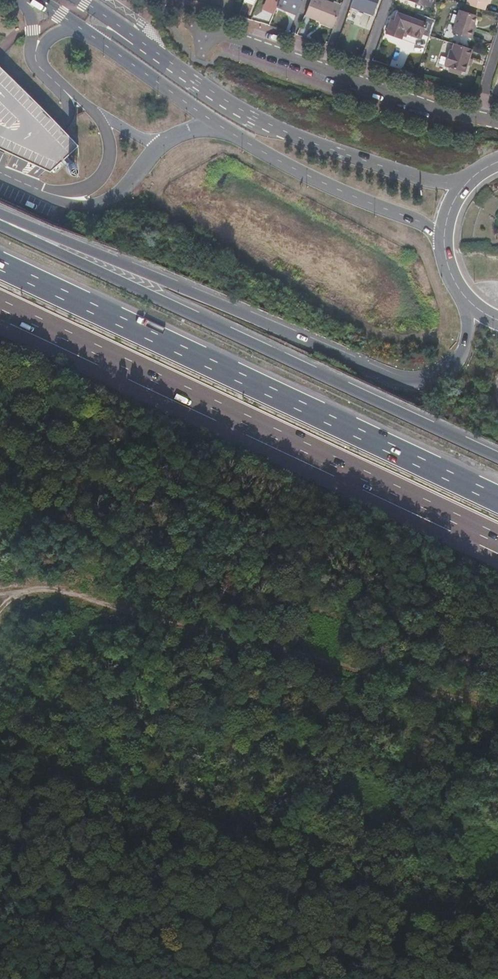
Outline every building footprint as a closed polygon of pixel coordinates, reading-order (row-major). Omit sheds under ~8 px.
[(265,10),(273,13),(278,2),(278,0),(269,0),(265,10)] [(278,2),(280,3),(278,7),(287,11),(288,8),(300,13),(305,0),(278,0),(278,2)] [(322,0),(310,0),(304,16),(331,27),(339,7),(322,0)] [(464,4),(482,10),(484,3),(486,4),(487,0),(466,0),(464,4)] [(474,15),(457,10),(450,32),(469,38),(472,28),(470,28),(471,24),(474,15)] [(392,21),(389,20),(385,32),(400,38),(402,31),(418,38),(421,32),(429,35),(434,20),(426,18),(424,23),(395,12),(392,21)] [(448,51),(447,50),(442,66),(463,73),(470,49),(450,43),(448,51)] [(33,172),(48,179),(70,152),(54,135),(0,78),(0,156),(33,172)]
